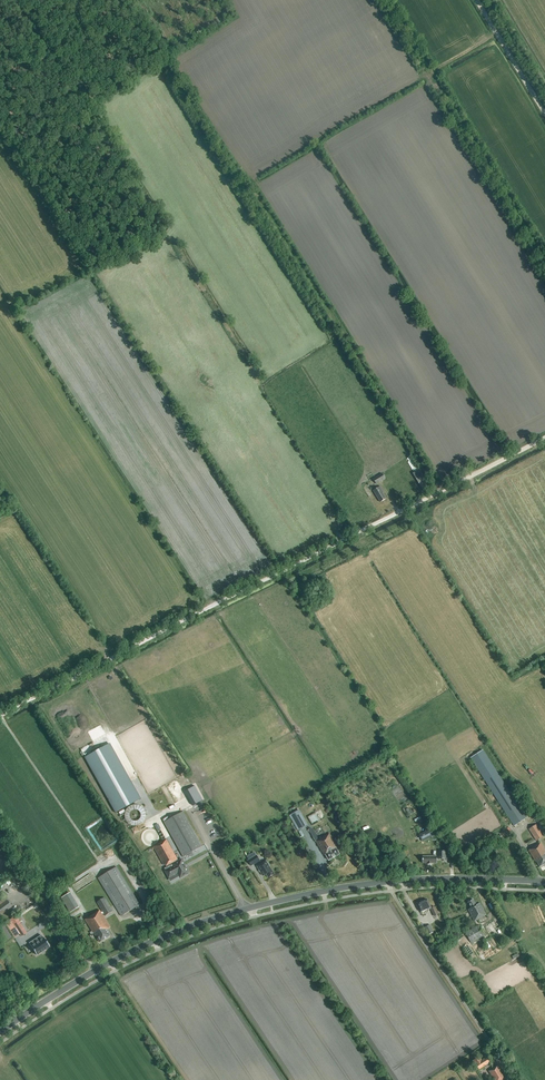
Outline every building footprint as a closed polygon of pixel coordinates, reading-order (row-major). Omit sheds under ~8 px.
[(413,474),(423,492),(430,488),(426,482),(427,481),(420,469),(413,474)] [(376,484),(385,479),(382,473),(373,479),(376,484)] [(380,502),(386,499),(383,494),(384,493),(380,487),(373,491),(380,502)] [(110,743),(85,758),(116,813),(141,799),(110,743)] [(514,826),(526,818),(525,817),(531,813),(525,804),(519,807),(483,750),(471,758),(514,826)] [(136,825),(138,824),(141,823),(143,821),(144,819),(145,816),(145,814),(144,811),(142,809),(140,807),(138,806),(135,806),(132,806),(130,808),(128,810),(127,813),(126,815),(127,818),(128,821),(130,823),(133,824),(136,825)] [(299,808),(289,814),(298,830),(308,824),(299,808)] [(183,857),(202,846),(183,812),(164,822),(183,857)] [(309,816),(313,824),(319,821),(315,813),(309,816)] [(529,829),(536,841),(544,836),(537,824),(529,829)] [(144,829),(138,832),(131,836),(148,867),(157,861),(144,839),(148,837),(144,829)] [(422,841),(432,837),(429,830),(419,834),(422,841)] [(329,860),(340,854),(336,848),(337,847),(329,833),(316,841),(324,855),(325,855),(329,860)] [(167,866),(171,863),(178,860),(166,839),(153,847),(164,865),(166,864),(167,866)] [(544,864),(544,850),(541,843),(532,848),(533,848),(529,850),(536,862),(537,862),(540,867),(544,864)] [(255,856),(254,853),(247,857),(249,860),(248,861),(252,867),(260,861),(256,855),(255,856)] [(177,873),(180,878),(190,873),(182,859),(164,869),(166,871),(165,871),(169,878),(177,873)] [(268,878),(275,874),(266,861),(257,867),(263,877),(266,875),(268,878)] [(121,916),(140,905),(117,867),(98,878),(121,916)] [(69,912),(79,906),(69,891),(60,897),(69,912)] [(105,916),(113,911),(105,898),(97,902),(103,912),(102,913),(100,910),(85,919),(99,942),(101,941),(101,942),(110,936),(107,930),(111,927),(103,914),(104,914),(105,916)] [(3,915),(2,914),(12,907),(6,900),(0,904),(0,918),(3,915)] [(431,908),(427,900),(422,902),(421,901),(417,903),(418,904),(417,904),(421,912),(427,909),(428,910),(431,909),(434,916),(438,914),(434,907),(431,909),(431,908)] [(477,905),(474,900),(468,903),(471,908),(468,910),(475,922),(487,915),(480,903),(477,905)] [(16,917),(11,921),(21,936),(26,933),(16,917)] [(2,942),(11,938),(5,924),(0,926),(0,937),(2,942)] [(435,937),(433,933),(433,932),(430,925),(424,928),(427,935),(428,935),(430,939),(435,937)] [(471,943),(484,936),(479,926),(466,933),(471,943)] [(43,938),(41,935),(29,944),(37,956),(50,947),(43,938)] [(489,1062),(487,1058),(485,1055),(480,1058),(479,1057),(472,1062),(475,1065),(476,1064),(479,1069),(489,1063),(488,1063),(489,1062)] [(505,1078),(498,1066),(489,1072),(494,1079),(502,1079),(505,1078)]
